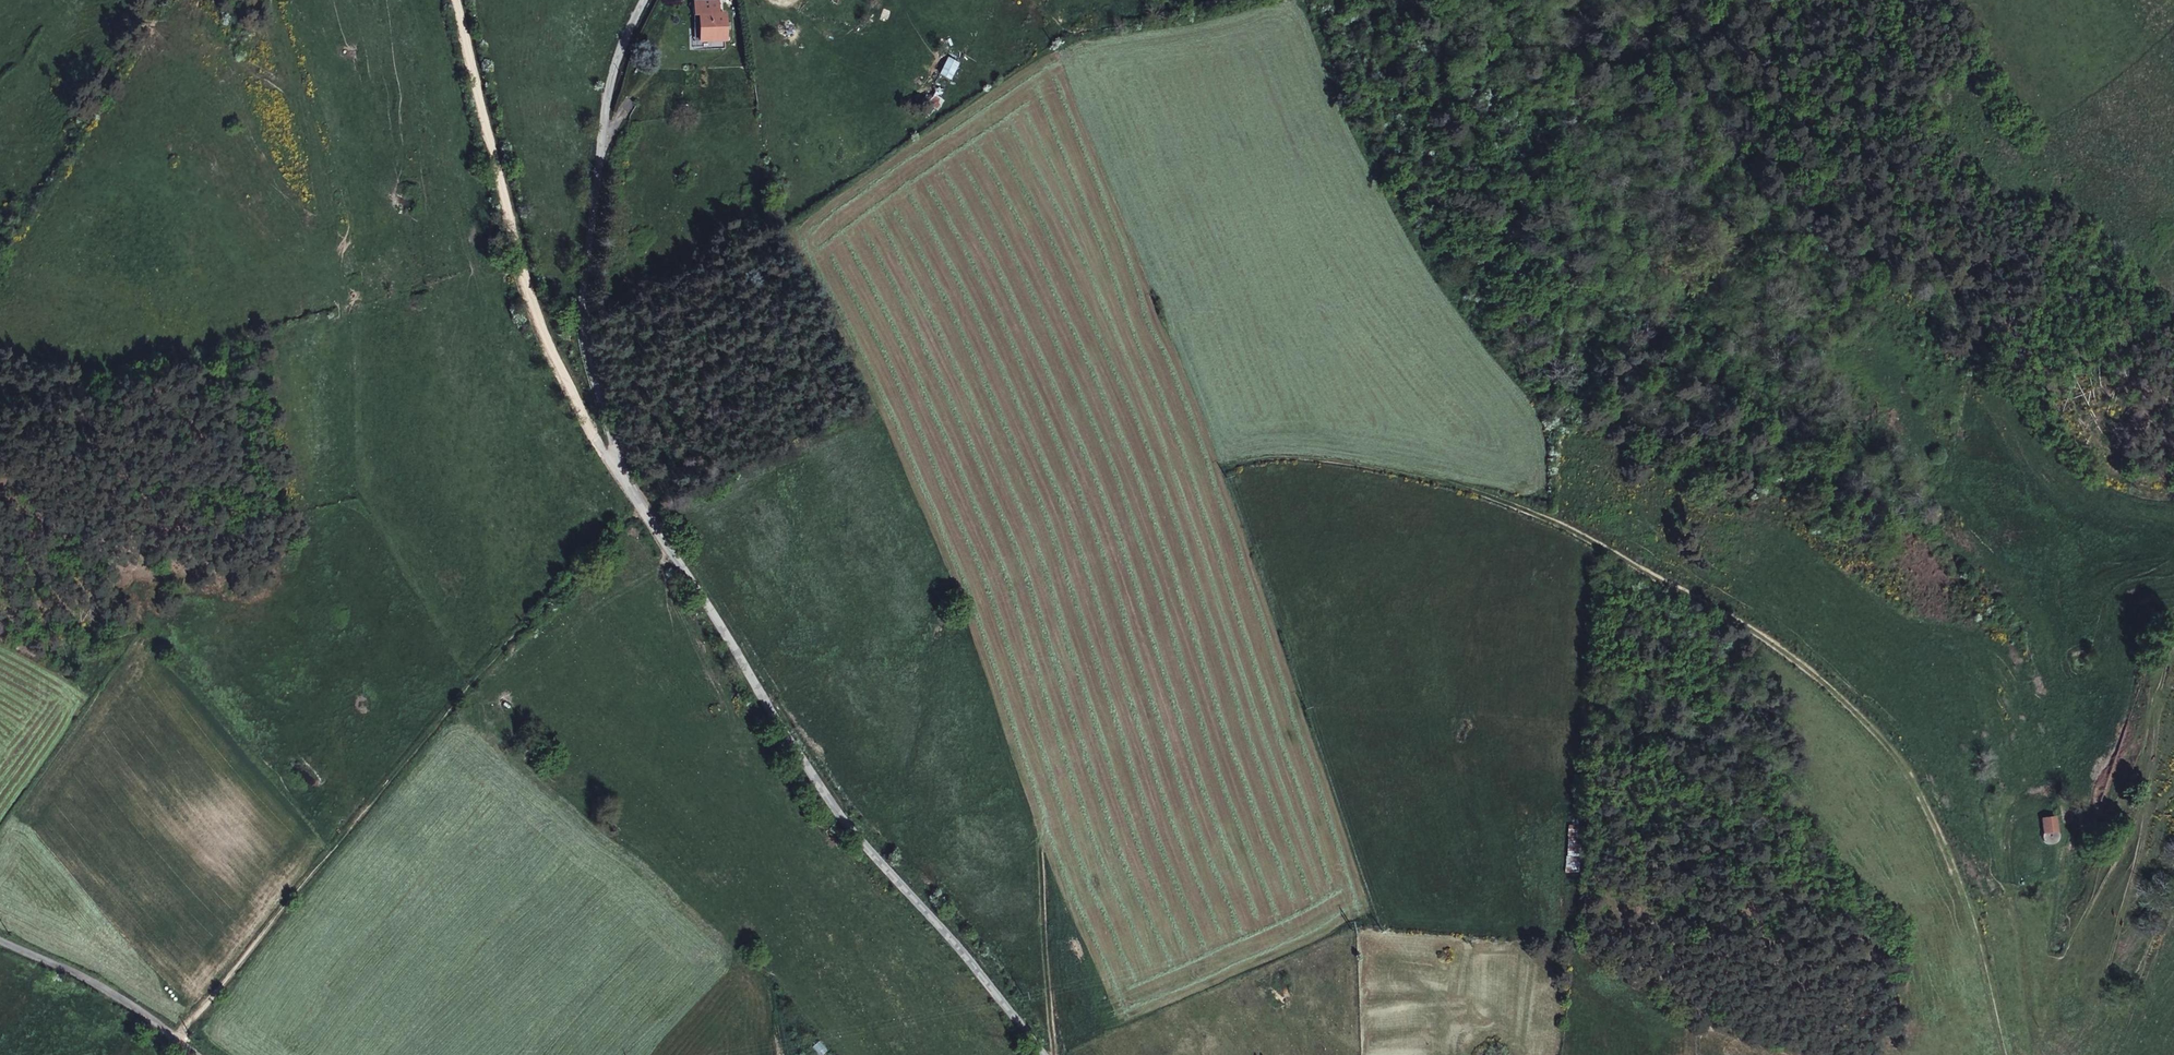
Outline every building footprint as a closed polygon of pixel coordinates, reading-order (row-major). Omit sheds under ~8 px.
[(2030,799),(2020,801),(2025,821),(2034,819),(2030,799)]
